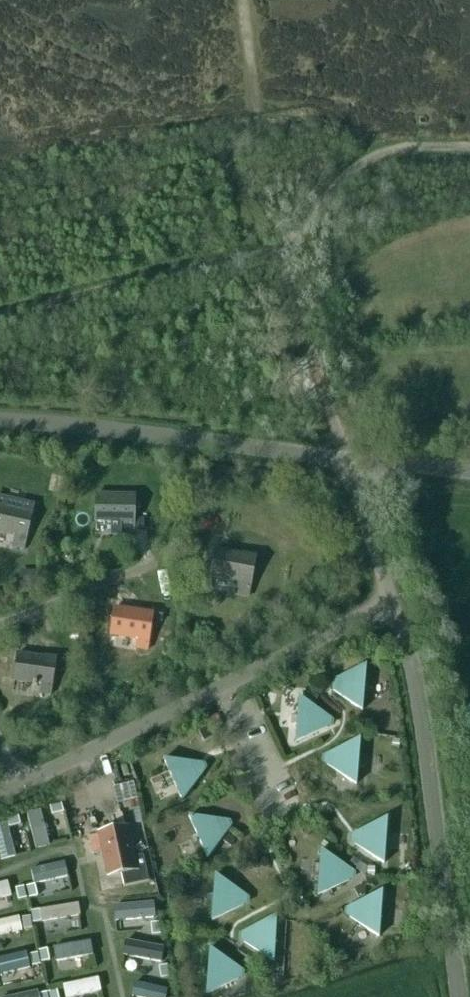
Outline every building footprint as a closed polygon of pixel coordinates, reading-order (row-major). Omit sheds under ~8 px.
[(95,523),(122,523),(122,532),(134,532),(133,495),(95,496),(95,523)] [(32,512),(0,504),(0,533),(15,537),(13,546),(24,548),(31,518),(40,520),(42,514),(32,512)] [(236,595),(248,598),(256,558),(216,550),(211,579),(238,584),(236,595)] [(23,572),(22,585),(36,585),(37,572),(23,572)] [(161,616),(150,614),(115,608),(110,636),(137,640),(136,649),(147,651),(151,623),(160,625),(161,616)] [(50,696),(56,660),(18,654),(14,682),(41,686),(40,694),(50,696)] [(342,655),(332,660),(335,668),(346,663),(342,655)] [(366,666),(334,681),(333,691),(362,712),(366,666)] [(306,688),(302,694),(309,699),(313,693),(306,688)] [(313,693),(309,699),(315,703),(319,697),(313,693)] [(328,718),(299,697),(295,743),(327,728),(328,718)] [(207,728),(199,732),(205,743),(212,739),(207,728)] [(328,755),(327,765),(356,786),(360,740),(328,755)] [(398,751),(399,741),(393,740),(391,750),(398,751)] [(182,802),(203,773),(199,764),(163,760),(182,802)] [(121,767),(124,777),(129,775),(126,766),(121,767)] [(61,805),(50,807),(52,815),(63,812),(61,805)] [(49,842),(41,807),(27,810),(35,845),(49,842)] [(122,814),(116,816),(120,827),(126,825),(122,814)] [(18,817),(7,820),(9,828),(20,825),(18,817)] [(228,831),(224,821),(189,817),(207,859),(228,831)] [(355,834),(354,845),(384,865),(387,819),(355,834)] [(7,820),(0,822),(0,857),(15,854),(9,828),(7,820)] [(143,856),(132,858),(126,828),(99,833),(100,835),(88,837),(91,854),(103,852),(109,877),(121,874),(124,887),(149,882),(143,856)] [(228,836),(223,842),(230,847),(235,841),(228,836)] [(321,851),(317,897),(349,881),(350,871),(321,851)] [(67,873),(64,859),(30,866),(33,880),(67,873)] [(360,862),(355,870),(367,877),(367,867),(360,862)] [(215,875),(212,922),(244,906),(244,896),(215,875)] [(7,879),(0,881),(0,896),(10,894),(7,879)] [(365,884),(365,887),(374,887),(374,879),(365,879),(365,884)] [(365,884),(354,890),(359,899),(364,896),(365,887),(365,884)] [(34,886),(26,887),(29,899),(37,897),(34,886)] [(24,888),(16,890),(18,901),(26,898),(24,888)] [(382,892),(350,907),(349,918),(379,938),(382,892)] [(154,915),(153,899),(114,902),(115,918),(154,915)] [(80,913),(78,901),(40,907),(42,919),(80,913)] [(39,911),(31,912),(33,923),(41,922),(39,911)] [(19,914),(0,918),(0,933),(22,928),(19,914)] [(273,963),(276,917),(241,934),(241,942),(273,963)] [(30,918),(22,919),(24,930),(32,929),(30,918)] [(159,923),(151,924),(152,936),(160,935),(159,923)] [(91,951),(89,938),(52,944),(54,958),(91,951)] [(160,959),(163,945),(126,938),(123,952),(160,959)] [(26,949),(0,955),(0,971),(29,964),(26,949)] [(238,980),(239,969),(210,949),(206,995),(238,980)] [(47,950),(38,952),(41,963),(49,961),(47,950)] [(37,954),(29,956),(32,967),(40,965),(37,954)] [(167,966),(159,968),(161,979),(169,978),(167,966)] [(98,975),(63,982),(66,996),(101,990),(98,975)] [(168,987),(135,979),(132,993),(148,996),(165,996),(168,987)] [(36,988),(0,996),(38,996),(36,988)]
